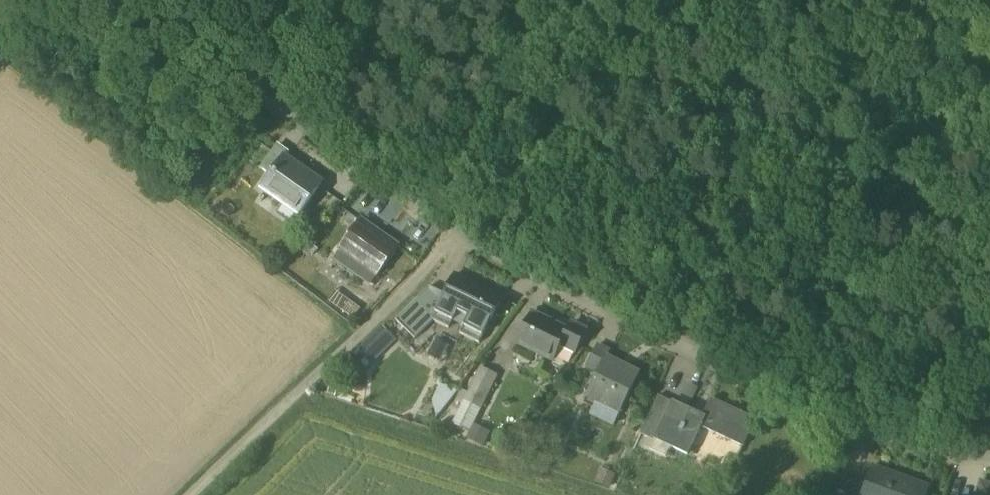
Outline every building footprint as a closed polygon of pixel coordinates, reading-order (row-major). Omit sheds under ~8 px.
[(277,148),(263,169),(273,176),(285,158),(287,159),(289,156),(277,148)] [(287,159),(285,158),(273,176),(263,190),(285,205),(286,203),(300,214),(299,215),(300,216),(322,185),(287,159)] [(400,248),(362,220),(345,243),(384,271),(400,248)] [(427,244),(411,233),(400,248),(416,259),(427,244)] [(458,283),(444,275),(432,299),(446,307),(458,283)] [(502,301),(464,282),(450,309),(470,318),(461,336),(479,345),(502,301)] [(432,299),(423,317),(437,324),(446,307),(432,299)] [(568,332),(533,315),(518,345),(553,362),(561,347),(575,354),(586,332),(571,325),(568,332)] [(370,364),(395,340),(386,330),(360,354),(370,364)] [(434,338),(427,353),(442,360),(449,345),(434,338)] [(640,375),(607,359),(610,353),(598,347),(587,369),(598,375),(587,398),(621,415),(640,375)] [(498,377),(481,369),(463,407),(479,415),(498,377)] [(757,422),(712,401),(704,419),(685,409),(666,448),(688,459),(702,430),(744,450),(757,422)] [(674,404),(656,443),(666,448),(685,409),(674,404)] [(467,437),(482,445),(490,432),(474,423),(467,437)] [(873,471),(864,494),(928,494),(929,491),(873,471)] [(843,481),(837,494),(863,494),(865,489),(843,481)] [(982,485),(979,494),(989,494),(989,488),(982,485)]
